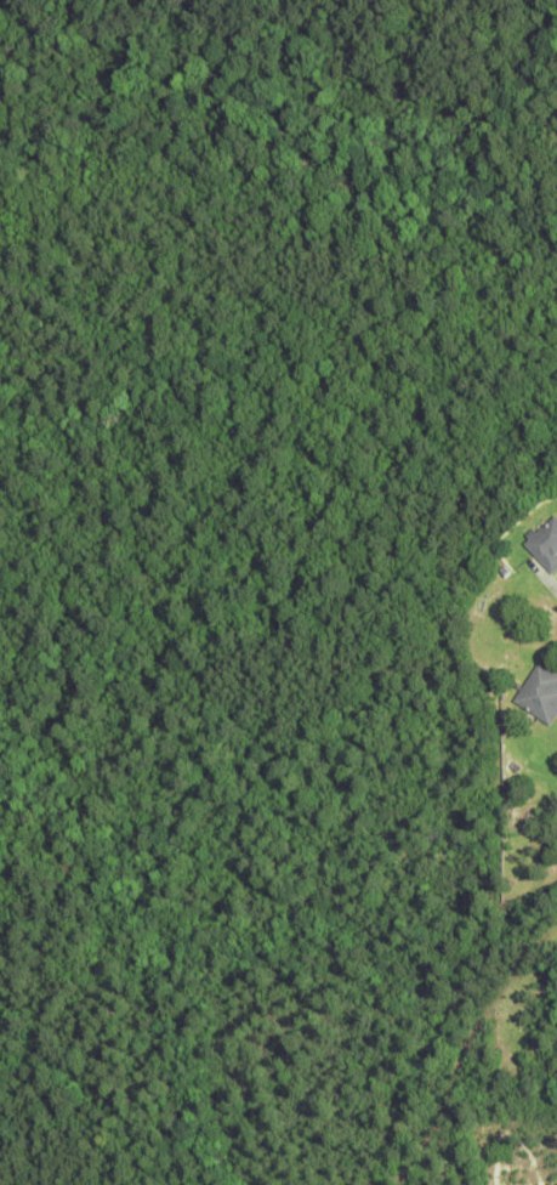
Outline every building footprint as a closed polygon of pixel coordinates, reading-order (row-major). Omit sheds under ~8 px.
[(552,574),(556,570),(556,555),(554,552),(556,550),(556,519),(553,515),(523,544),(552,574)] [(537,661),(512,701),(549,726),(556,714),(556,674),(537,661)]
